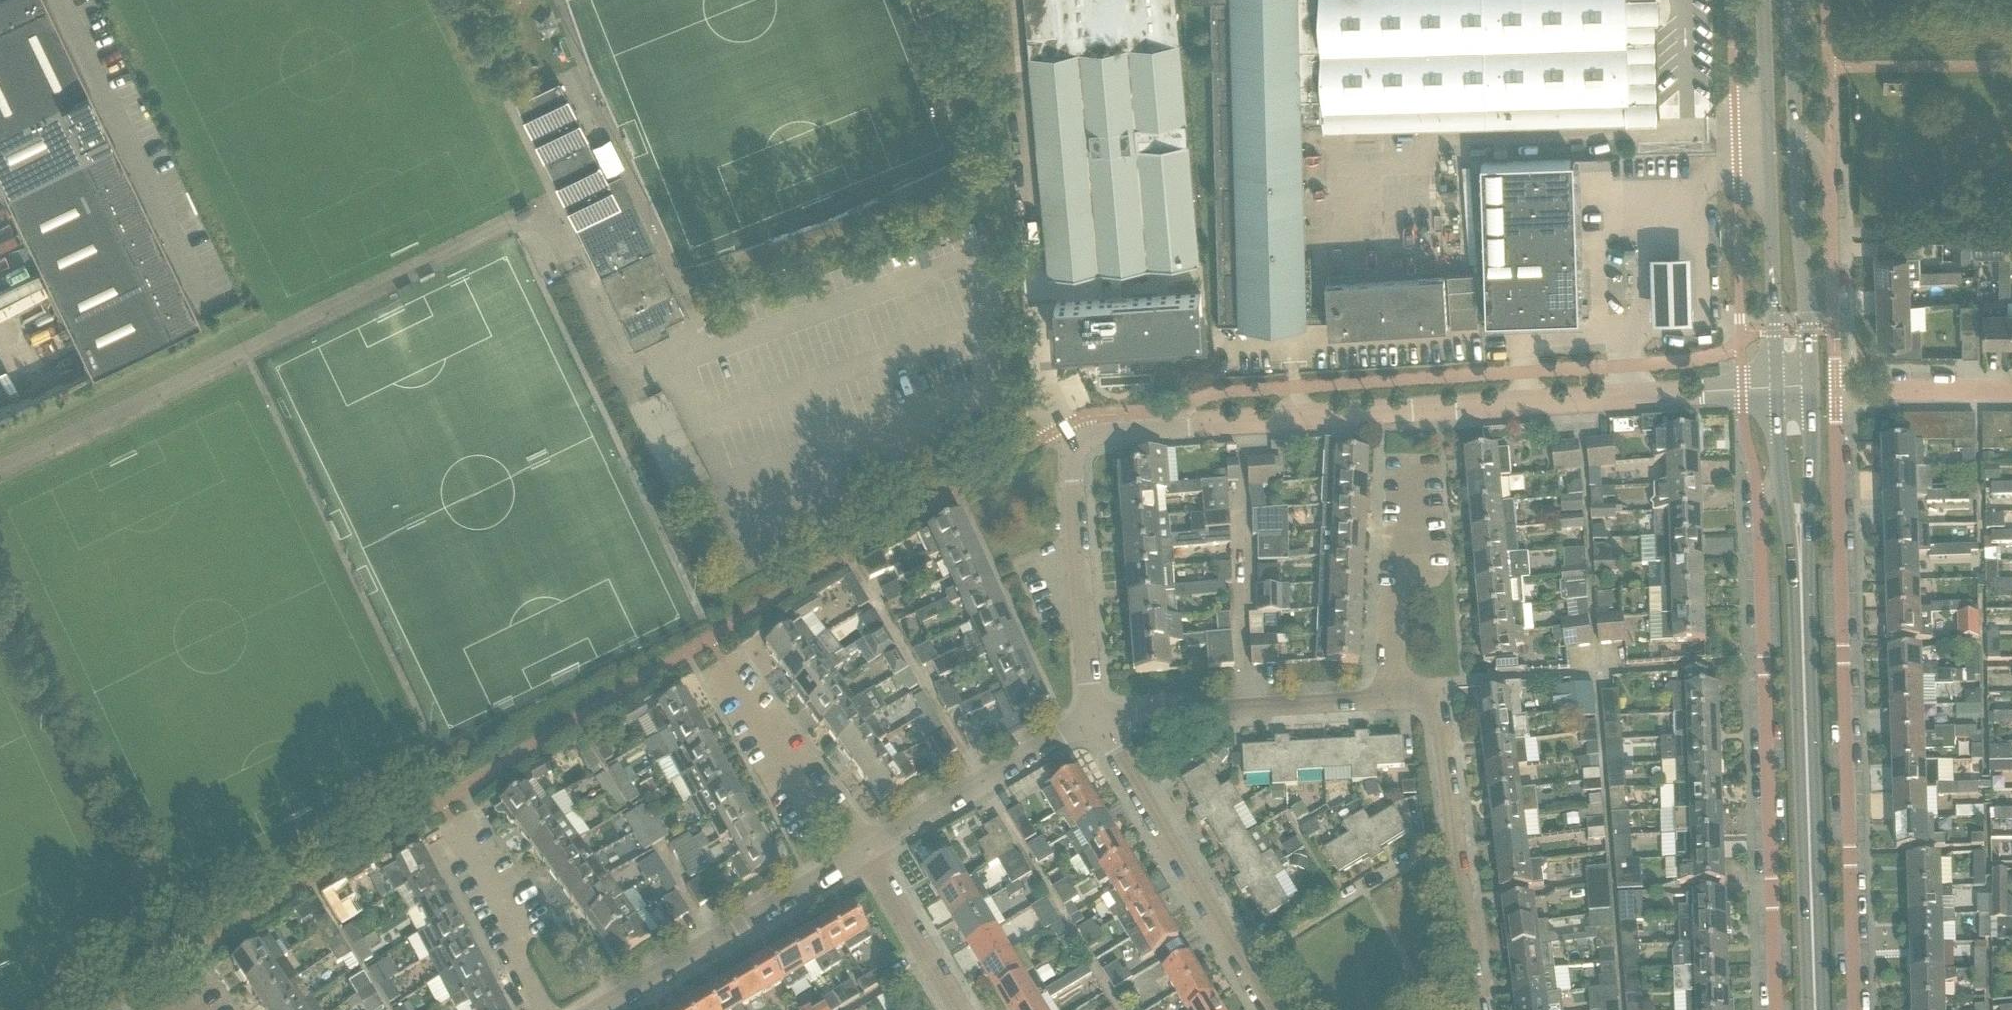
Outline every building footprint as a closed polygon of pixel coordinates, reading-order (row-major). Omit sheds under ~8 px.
[(34,114),(88,88),(46,0),(0,0),(0,42),(34,114)] [(1121,299),(1116,271),(1199,263),(1179,43),(1178,43),(1174,0),(1024,0),(1049,277),(1110,271),(1114,299),(1121,299)] [(1190,1),(1210,0),(1219,324),(1330,321),(1331,330),(1445,323),(1445,322),(1450,322),(1450,326),(1478,324),(1477,320),(1482,320),(1482,317),(1485,317),(1483,283),(1480,283),(1479,274),(1328,283),(1330,311),(1306,312),(1301,119),(1325,118),(1325,130),(1655,121),(1652,20),(1657,19),(1656,0),(1190,0),(1190,1)] [(0,42),(0,130),(34,114),(0,42)] [(1903,80),(1884,79),(1883,91),(1902,92),(1903,80)] [(592,261),(634,241),(619,208),(620,208),(620,206),(611,188),(610,188),(608,183),(599,163),(598,163),(587,140),(588,140),(579,121),(578,122),(575,116),(576,116),(567,97),(566,98),(559,81),(515,102),(523,118),(523,119),(532,137),(535,143),(534,143),(543,162),(544,161),(555,184),(554,185),(564,204),(567,209),(567,210),(576,229),(592,261)] [(0,130),(0,181),(6,194),(113,142),(113,141),(107,144),(101,129),(106,127),(89,92),(90,91),(88,88),(34,114),(0,130)] [(113,142),(6,194),(32,248),(134,199),(127,183),(132,181),(113,142)] [(1482,194),(1575,191),(1574,159),(1481,161),(1482,194)] [(1575,191),(1482,194),(1483,225),(1576,222),(1575,191)] [(142,214),(134,199),(32,248),(50,284),(157,233),(147,212),(142,214)] [(619,208),(634,241),(592,261),(609,296),(619,317),(618,318),(634,350),(659,338),(655,329),(684,315),(672,292),(671,292),(651,252),(656,250),(632,200),(620,206),(620,208),(619,208)] [(1576,222),(1483,225),(1484,256),(1515,255),(1546,254),(1577,253),(1576,222)] [(1969,259),(1969,255),(1969,232),(1953,233),(1954,259),(1969,259)] [(2004,233),(1969,232),(1969,255),(2004,256),(2004,233)] [(166,253),(157,233),(50,284),(67,320),(169,271),(161,255),(166,253)] [(1624,251),(1624,259),(1635,259),(1635,251),(1624,251)] [(1577,253),(1546,254),(1547,318),(1579,317),(1577,253)] [(1546,254),(1515,255),(1517,318),(1547,318),(1546,254)] [(1515,255),(1484,256),(1486,319),(1517,318),(1515,255)] [(1919,256),(1907,257),(1877,258),(1878,286),(1896,286),(1896,277),(1908,277),(1920,277),(1920,271),(1919,256)] [(1686,258),(1650,259),(1652,324),(1689,323),(1686,258)] [(2004,281),(2010,281),(2010,259),(1999,259),(1999,278),(2004,278),(2004,281)] [(1961,270),(1942,271),(1942,276),(1939,276),(1940,281),(1962,281),(1961,270)] [(169,271),(67,320),(92,372),(200,320),(198,315),(197,315),(181,284),(176,286),(169,271)] [(1942,276),(1942,271),(1920,271),(1920,277),(1920,282),(1940,281),(1939,276),(1942,276)] [(1896,286),(1878,286),(1879,314),(1897,314),(1897,306),(1909,305),(1908,277),(1896,277),(1896,286)] [(2004,278),(1999,278),(1999,301),(2004,301),(2010,301),(2010,281),(2004,281),(2004,278)] [(1121,299),(1114,299),(1055,303),(1058,348),(1100,346),(1101,365),(1119,364),(1118,344),(1204,339),(1199,294),(1121,299)] [(1999,301),(1984,300),(1984,343),(2011,343),(2011,325),(2004,325),(2004,313),(2004,301),(1999,301)] [(1897,314),(1879,314),(1880,343),(1895,343),(1895,356),(1921,356),(1920,327),(1910,328),(1909,305),(1897,306),(1897,314)] [(1960,337),(1962,337),(1962,357),(1963,357),(1978,357),(1978,305),(1960,305),(1960,337)] [(1077,381),(1077,369),(1058,369),(1058,381),(1077,381)] [(1995,441),(1995,415),(1982,415),(1982,441),(1995,441)] [(2007,415),(1995,415),(1995,441),(2004,441),(2007,441),(2007,415)] [(1656,460),(1668,459),(1700,458),(1699,432),(1686,432),(1685,416),(1667,417),(1668,433),(1655,433),(1656,460)] [(1915,441),(1915,416),(1903,416),(1903,441),(1914,441),(1915,441)] [(1927,441),(1927,416),(1915,416),(1915,441),(1923,441),(1927,441)] [(1939,441),(1939,416),(1927,416),(1927,441),(1939,441)] [(1951,416),(1939,416),(1939,441),(1951,441),(1951,416)] [(1963,416),(1951,416),(1951,441),(1955,441),(1963,441),(1963,416)] [(1963,441),(1975,441),(1975,416),(1963,416),(1963,441)] [(1471,432),(1472,453),(1466,454),(1468,480),(1500,477),(1511,476),(1508,450),(1484,452),(1484,431),(1471,432)] [(1324,439),(1323,480),(1327,479),(1366,481),(1367,454),(1351,453),(1352,440),(1324,439)] [(1600,441),(1602,467),(1615,466),(1612,439),(1600,441)] [(1602,467),(1600,441),(1587,442),(1590,469),(1602,467)] [(1883,442),(1884,471),(1915,470),(1924,469),(1923,441),(1915,441),(1914,441),(1903,441),(1883,442)] [(1975,441),(1963,441),(1955,441),(1955,451),(1975,451),(1975,441)] [(2004,441),(1995,441),(1982,441),(1982,451),(2004,451),(2004,441)] [(1565,444),(1568,471),(1580,470),(1578,443),(1565,444)] [(1568,471),(1565,444),(1553,445),(1555,472),(1568,471)] [(1178,484),(1165,485),(1162,451),(1131,454),(1132,468),(1117,469),(1120,495),(1153,492),(1165,491),(1165,497),(1179,496),(1178,484)] [(1272,458),(1260,459),(1262,485),(1263,485),(1274,485),(1272,458)] [(1701,484),(1700,458),(1668,459),(1669,485),(1701,484)] [(1247,460),(1249,486),(1262,485),(1260,459),(1247,460)] [(1238,480),(1236,460),(1227,461),(1228,481),(1238,480)] [(1986,467),(1986,480),(2000,480),(2000,467),(1986,467)] [(1915,470),(1884,471),(1885,499),(1915,498),(1927,497),(1927,492),(1931,492),(1930,469),(1924,469),(1915,470)] [(1500,477),(1468,480),(1470,506),(1502,503),(1500,477)] [(1327,479),(1323,480),(1322,505),(1323,505),(1364,507),(1366,481),(1327,479)] [(1226,480),(1178,484),(1179,496),(1201,494),(1203,514),(1229,512),(1226,480)] [(1568,497),(1570,496),(1583,495),(1582,483),(1573,484),(1568,491),(1568,497)] [(1701,484),(1669,485),(1654,485),(1654,500),(1651,504),(1654,509),(1654,512),(1701,510),(1701,484)] [(1992,485),(1992,495),(2011,495),(2011,490),(2011,485),(1992,485)] [(1976,490),(1951,491),(1951,496),(1949,496),(1949,502),(1969,501),(1969,496),(1976,496),(1976,490)] [(1951,491),(1931,492),(1927,492),(1927,497),(1927,503),(1949,502),(1949,496),(1951,496),(1951,491)] [(1153,492),(1120,495),(1122,521),(1155,518),(1153,492)] [(1582,496),(1570,496),(1568,497),(1561,497),(1562,514),(1583,512),(1582,496)] [(1885,499),(1886,527),(1916,526),(1928,525),(1928,514),(1916,515),(1915,498),(1885,499)] [(1514,502),(1502,503),(1470,506),(1473,532),(1516,528),(1514,502)] [(1332,531),(1363,533),(1364,507),(1323,505),(1322,505),(1321,531),(1322,531),(1332,531)] [(1604,520),(1604,508),(1591,509),(1592,521),(1604,520)] [(1604,508),(1604,520),(1616,520),(1616,508),(1604,508)] [(1278,509),(1266,510),(1252,511),(1252,536),(1257,536),(1278,535),(1278,509)] [(1701,510),(1654,512),(1655,538),(1702,536),(1701,510)] [(1230,527),(1229,512),(1203,514),(1204,529),(1230,527)] [(1985,515),(1985,529),(2005,529),(2005,515),(1985,515)] [(926,553),(914,559),(919,570),(932,564),(929,559),(939,554),(971,539),(960,516),(918,535),(926,553)] [(1583,516),(1571,517),(1572,529),(1584,528),(1583,516)] [(1168,517),(1155,518),(1122,521),(1124,546),(1169,542),(1169,548),(1183,547),(1182,535),(1169,536),(1168,517)] [(1572,529),(1571,517),(1559,518),(1560,530),(1572,529)] [(1886,527),(1887,555),(1917,554),(1929,553),(1929,548),(1928,525),(1916,526),(1886,527)] [(1516,528),(1473,532),(1475,558),(1518,554),(1516,528)] [(1229,531),(1182,535),(1183,547),(1230,543),(1229,531)] [(1332,531),(1322,531),(1321,531),(1320,557),(1325,557),(1362,559),(1363,533),(1332,531)] [(2011,533),(1992,533),(1992,538),(1992,542),(2011,542),(2011,538),(2011,533)] [(1257,536),(1257,555),(1279,555),(1278,535),(1257,536)] [(1703,562),(1702,536),(1655,538),(1656,564),(1661,564),(1703,562)] [(971,539),(939,554),(950,577),(982,562),(971,539)] [(1169,542),(1124,546),(1126,571),(1160,569),(1171,567),(1174,567),(1172,551),(1170,552),(1169,548),(1169,542)] [(1607,559),(1611,559),(1611,549),(1604,545),(1594,545),(1594,560),(1595,572),(1607,571),(1607,559)] [(1978,546),(1953,547),(1953,553),(1950,553),(1950,558),(1971,557),(1971,552),(1978,552),(1978,546)] [(1953,553),(1953,547),(1929,548),(1929,553),(1929,559),(1950,558),(1950,553),(1953,553)] [(1587,580),(1586,568),(1585,550),(1564,551),(1565,570),(1574,569),(1575,581),(1587,580)] [(880,552),(859,564),(869,580),(889,571),(880,552)] [(1518,554),(1475,558),(1477,584),(1522,580),(1520,554),(1518,554)] [(1918,582),(1917,554),(1887,555),(1888,583),(1918,582)] [(1325,557),(1320,557),(1318,583),(1319,583),(1330,584),(1361,585),(1362,559),(1325,557)] [(919,570),(914,559),(894,568),(899,579),(919,570)] [(1619,559),(1611,559),(1607,559),(1607,571),(1619,571),(1619,559)] [(945,593),(948,599),(935,605),(940,616),(953,610),(950,605),(961,600),(992,585),(982,562),(950,577),(955,588),(945,593)] [(1233,562),(1218,562),(1219,581),(1234,580),(1233,562)] [(1704,588),(1703,562),(1661,564),(1661,590),(1704,588)] [(1986,563),(1986,586),(1993,586),(1993,592),(2011,591),(2011,586),(2011,580),(1998,580),(1998,563),(1986,563)] [(1160,569),(1126,571),(1128,597),(1173,593),(1174,599),(1187,598),(1186,586),(1173,587),(1171,567),(1160,569)] [(1280,568),(1257,568),(1257,587),(1280,586),(1280,568)] [(1562,570),(1563,582),(1558,583),(1560,603),(1567,602),(1576,601),(1588,600),(1587,580),(1575,581),(1574,569),(1565,570),(1562,570)] [(868,602),(859,586),(852,574),(843,579),(860,608),(868,602)] [(1524,605),(1522,580),(1477,584),(1479,610),(1522,606),(1522,605),(1524,605)] [(889,604),(903,597),(897,582),(882,589),(889,604)] [(1919,610),(1918,582),(1888,583),(1889,611),(1919,610)] [(1225,583),(1209,584),(1186,586),(1187,598),(1226,595),(1225,583)] [(1330,584),(1319,583),(1318,609),(1360,611),(1361,585),(1330,584)] [(1003,609),(992,585),(961,600),(971,623),(1003,609)] [(1280,586),(1257,587),(1257,613),(1280,612),(1280,607),(1280,586)] [(1704,588),(1661,590),(1662,616),(1705,614),(1704,588)] [(1173,593),(1128,597),(1130,622),(1175,618),(1174,599),(1173,593)] [(1598,611),(1613,610),(1612,593),(1597,594),(1598,611)] [(819,607),(813,597),(792,610),(798,620),(819,607)] [(1588,600),(1576,601),(1578,620),(1588,618),(1588,619),(1589,619),(1588,600)] [(1972,603),(1953,603),(1953,609),(1950,609),(1950,614),(1957,614),(1973,613),(1973,608),(1972,603)] [(940,616),(935,605),(915,615),(920,626),(940,616)] [(1522,606),(1479,610),(1480,619),(1476,619),(1477,636),(1482,635),(1524,632),(1522,606)] [(1973,613),(1957,614),(1958,633),(1949,633),(1950,639),(1958,639),(1979,638),(1979,613),(1978,613),(1978,608),(1973,608),(1973,613)] [(963,646),(964,648),(956,652),(961,663),(974,657),(971,651),(1014,632),(1003,609),(971,623),(968,624),(973,635),(965,638),(964,641),(963,646)] [(1318,609),(1317,635),(1359,637),(1360,611),(1318,609)] [(1919,610),(1889,611),(1889,622),(1884,622),(1885,638),(1890,638),(1890,639),(1920,638),(1932,639),(1932,628),(1920,628),(1919,610)] [(865,616),(862,626),(869,636),(874,633),(883,628),(873,611),(865,616)] [(1231,633),(1229,613),(1216,614),(1218,634),(1231,633)] [(1705,614),(1662,616),(1663,649),(1671,649),(1671,659),(1706,657),(1705,614)] [(1610,616),(1612,643),(1625,641),(1623,615),(1610,616)] [(1612,643),(1610,616),(1597,617),(1600,644),(1612,643)] [(1175,618),(1130,622),(1132,648),(1166,645),(1177,644),(1178,650),(1191,649),(1190,637),(1177,638),(1175,618)] [(1588,619),(1588,618),(1578,620),(1575,620),(1578,646),(1591,645),(1588,619)] [(815,641),(815,640),(800,620),(765,646),(780,666),(807,646),(815,641)] [(1575,620),(1569,620),(1562,621),(1566,648),(1578,646),(1575,620)] [(856,644),(846,650),(849,656),(857,652),(859,654),(860,653),(867,666),(875,661),(875,662),(882,658),(881,657),(895,649),(892,644),(883,628),(874,633),(875,633),(856,644)] [(1024,655),(1014,632),(971,651),(974,657),(976,661),(987,656),(993,669),(1024,655)] [(1524,632),(1482,635),(1484,662),(1496,661),(1497,671),(1496,671),(1496,672),(1518,671),(1517,659),(1519,659),(1518,658),(1517,658),(1516,646),(1525,646),(1524,632)] [(1231,633),(1218,634),(1190,637),(1191,649),(1206,647),(1208,668),(1233,666),(1231,633)] [(1359,637),(1317,635),(1316,661),(1358,663),(1359,637)] [(1262,638),(1264,665),(1277,664),(1275,637),(1262,638)] [(1264,665),(1262,638),(1250,639),(1251,665),(1264,665)] [(807,646),(780,666),(794,685),(823,664),(833,658),(832,656),(829,659),(815,641),(807,646)] [(913,651),(922,667),(938,658),(929,642),(913,651)] [(1168,671),(1166,645),(1132,648),(1134,673),(1168,671)] [(1966,672),(1955,672),(1955,677),(1952,677),(1952,682),(1974,682),(1974,677),(1980,677),(1979,647),(1965,647),(1966,672)] [(908,669),(895,649),(881,657),(882,658),(894,677),(899,674),(908,669)] [(823,664),(794,685),(800,693),(797,696),(805,707),(808,705),(832,687),(824,676),(851,659),(846,650),(833,658),(823,664)] [(1921,669),(1920,650),(1890,651),(1891,679),(1933,678),(1933,673),(1932,668),(1921,669)] [(956,652),(936,661),(932,663),(939,678),(963,667),(961,663),(956,652)] [(990,692),(977,698),(982,709),(995,703),(993,697),(1035,678),(1024,655),(993,669),(1000,684),(989,689),(990,692)] [(918,685),(908,669),(899,674),(909,691),(918,685)] [(1933,673),(1933,678),(1935,678),(1938,678),(1938,683),(1952,682),(1952,677),(1955,677),(1955,672),(1938,673),(1933,673)] [(1688,673),(1689,684),(1670,685),(1670,697),(1674,697),(1675,715),(1718,713),(1717,688),(1705,689),(1705,673),(1688,673)] [(993,697),(995,703),(997,707),(1001,709),(1009,705),(1014,716),(1046,702),(1035,678),(993,697)] [(1887,704),(1892,708),(1922,707),(1936,706),(1935,678),(1933,678),(1891,679),(1891,690),(1887,695),(1887,704)] [(939,694),(949,689),(945,680),(935,685),(939,694)] [(808,705),(814,713),(811,715),(820,727),(823,724),(822,724),(855,700),(841,681),(833,687),(832,687),(808,705)] [(1522,694),(1521,683),(1503,684),(1504,694),(1478,698),(1480,709),(1475,710),(1477,722),(1481,722),(1511,719),(1522,717),(1519,698),(1522,694)] [(1596,717),(1593,684),(1556,688),(1560,713),(1582,710),(1583,718),(1596,717)] [(949,689),(939,694),(938,694),(947,712),(958,707),(962,705),(954,687),(949,689)] [(1979,689),(1964,689),(1964,705),(1980,704),(1979,689)] [(1619,691),(1615,692),(1602,693),(1604,726),(1617,725),(1617,717),(1621,717),(1619,691)] [(933,710),(923,693),(913,699),(923,715),(933,710)] [(684,694),(648,714),(642,704),(621,716),(627,726),(647,715),(659,736),(696,715),(684,694)] [(822,724),(823,724),(837,743),(861,725),(860,725),(874,715),(860,697),(855,700),(822,724)] [(962,705),(958,707),(963,718),(982,709),(977,698),(962,705)] [(1956,715),(1980,715),(1980,705),(1956,705),(1956,715)] [(1923,735),(1922,707),(1892,708),(1893,736),(1923,735)] [(933,710),(923,715),(914,721),(924,737),(942,726),(933,710)] [(1718,713),(1675,715),(1675,739),(1719,737),(1718,713)] [(1993,713),(1993,724),(2011,724),(2011,713),(1993,713)] [(696,715),(659,736),(671,757),(708,736),(696,715)] [(1511,719),(1481,722),(1484,746),(1530,741),(1527,716),(1522,717),(1511,719)] [(1623,741),(1621,717),(1617,717),(1617,725),(1604,726),(1606,743),(1623,741)] [(1580,735),(1597,734),(1596,722),(1579,723),(1580,735)] [(875,745),(861,725),(837,743),(851,762),(875,745)] [(1923,735),(1893,736),(1894,764),(1924,763),(1923,751),(1955,750),(1955,739),(1954,739),(1954,734),(1957,733),(1957,728),(1934,729),(1935,734),(1923,735)] [(1976,728),(1957,728),(1957,733),(1954,734),(1954,739),(1955,739),(1971,738),(1976,738),(1976,733),(1976,728)] [(943,759),(955,752),(956,751),(944,730),(931,738),(943,759)] [(1370,733),(1363,734),(1365,781),(1378,780),(1377,768),(1405,767),(1403,738),(1370,740),(1370,733)] [(1981,733),(1976,733),(1976,738),(1971,738),(1972,761),(1982,761),(1981,733)] [(1355,741),(1323,743),(1324,771),(1352,770),(1352,782),(1365,781),(1363,734),(1355,734),(1355,741)] [(1597,734),(1580,735),(1581,745),(1598,743),(1597,734)] [(708,736),(671,757),(668,758),(680,779),(719,758),(708,736)] [(1720,761),(1719,737),(1675,739),(1676,763),(1720,761)] [(1285,785),(1282,738),(1275,739),(1275,746),(1242,748),(1244,776),(1272,774),(1273,786),(1285,785)] [(1290,738),(1282,738),(1285,785),(1298,785),(1297,773),(1324,771),(1323,743),(1290,745),(1290,738)] [(602,740),(594,746),(604,762),(612,757),(602,740)] [(1530,741),(1484,746),(1487,770),(1517,767),(1515,752),(1531,750),(1530,741)] [(1623,741),(1606,743),(1608,767),(1624,766),(1624,765),(1623,752),(1623,741)] [(880,752),(875,745),(851,762),(865,782),(889,764),(898,758),(889,746),(880,752)] [(1220,745),(1212,754),(1222,763),(1229,754),(1227,752),(1222,748),(1220,745)] [(1989,745),(1990,772),(1994,772),(2011,772),(2011,761),(2011,745),(1989,745)] [(599,765),(589,749),(580,754),(590,770),(599,765)] [(889,764),(865,782),(880,802),(904,784),(916,776),(903,755),(898,758),(889,764)] [(528,770),(534,781),(555,769),(549,758),(528,770)] [(719,758),(680,779),(692,799),(693,799),(730,779),(719,758)] [(1066,760),(1056,766),(1062,777),(1073,771),(1066,760)] [(1721,785),(1720,761),(1676,763),(1677,787),(1721,785)] [(1938,762),(1924,763),(1894,764),(1895,792),(1925,791),(1936,790),(1936,785),(1938,785),(1938,762)] [(1624,766),(1608,767),(1609,780),(1609,790),(1626,789),(1626,779),(1625,775),(1633,774),(1633,765),(1633,764),(1624,765),(1624,766)] [(619,786),(628,781),(618,765),(609,770),(619,786)] [(1197,819),(1238,795),(1231,783),(1221,790),(1206,766),(1182,780),(1199,809),(1193,812),(1197,819)] [(1517,767),(1487,770),(1490,794),(1520,790),(1517,767)] [(1584,782),(1601,781),(1600,770),(1583,771),(1584,782)] [(1055,815),(1091,793),(1078,772),(1043,794),(1055,815)] [(605,795),(614,789),(604,774),(596,779),(605,795)] [(700,822),(708,818),(716,814),(742,800),(744,798),(738,786),(735,787),(730,779),(693,799),(689,802),(700,822)] [(651,780),(639,787),(646,798),(658,792),(651,780)] [(638,797),(628,781),(619,786),(629,803),(638,797)] [(1377,781),(1365,784),(1368,798),(1380,795),(1377,781)] [(1602,791),(1601,781),(1584,782),(1585,793),(1602,791)] [(1415,782),(1402,782),(1403,796),(1415,795),(1415,782)] [(1991,783),(1959,784),(1959,789),(1956,790),(1956,795),(1978,794),(1978,789),(1991,788),(1991,783)] [(1959,784),(1938,785),(1936,785),(1936,790),(1937,796),(1956,795),(1956,790),(1959,789),(1959,784)] [(1677,787),(1674,787),(1675,811),(1722,809),(1721,785),(1677,787)] [(1285,786),(1271,787),(1272,799),(1285,798),(1285,786)] [(515,824),(538,807),(524,787),(500,805),(507,814),(506,818),(510,823),(514,824),(515,824)] [(614,789),(605,795),(616,811),(624,806),(614,789)] [(1626,789),(1609,790),(1611,813),(1626,813),(1625,800),(1627,800),(1626,789)] [(1523,814),(1520,790),(1490,794),(1493,818),(1523,814)] [(1925,791),(1895,792),(1896,820),(1925,819),(1925,791)] [(1072,833),(1078,830),(1104,814),(1091,793),(1055,815),(1060,823),(1064,820),(1072,833)] [(1238,795),(1197,819),(1201,825),(1207,821),(1224,849),(1248,834),(1234,811),(1244,805),(1238,795)] [(550,799),(538,807),(515,824),(529,844),(558,822),(564,819),(550,799)] [(742,800),(716,814),(708,818),(719,839),(727,835),(753,821),(742,800)] [(1356,802),(1346,808),(1352,818),(1362,811),(1356,802)] [(1302,803),(1291,810),(1298,821),(1309,814),(1303,804),(1302,803)] [(647,804),(632,813),(642,829),(659,819),(658,817),(656,819),(647,804)] [(1958,816),(1985,815),(1985,804),(1958,805),(1958,816)] [(1605,829),(1604,818),(1603,806),(1585,808),(1586,820),(1587,820),(1588,831),(1605,829)] [(1020,808),(1009,815),(1021,836),(1032,829),(1020,808)] [(1353,818),(1378,859),(1384,855),(1381,849),(1409,832),(1394,808),(1370,822),(1364,812),(1353,818)] [(1722,834),(1722,809),(1675,811),(1676,835),(1722,834)] [(1994,809),(1994,820),(2011,820),(2011,809),(1994,809)] [(1347,810),(1338,815),(1343,824),(1352,819),(1347,810)] [(642,829),(632,813),(624,818),(634,834),(642,829)] [(1523,814),(1493,818),(1496,842),(1526,838),(1539,837),(1536,813),(1523,814)] [(1626,813),(1611,813),(1613,837),(1631,837),(1629,813),(1626,813)] [(1104,814),(1078,830),(1091,850),(1116,835),(1104,814)] [(1378,859),(1353,818),(1342,825),(1349,835),(1325,850),(1339,874),(1368,857),(1371,863),(1378,859)] [(1925,819),(1896,820),(1897,848),(1926,847),(1945,847),(1945,837),(1935,837),(1935,818),(1925,819)] [(579,838),(564,819),(558,822),(529,844),(543,863),(571,842),(579,838)] [(669,835),(659,819),(642,829),(652,845),(669,835)] [(984,859),(989,867),(1013,853),(1013,843),(999,820),(984,829),(997,851),(984,859)] [(753,821),(727,835),(739,856),(765,842),(753,821)] [(1314,822),(1301,831),(1307,841),(1321,833),(1314,822)] [(642,829),(634,834),(644,850),(652,845),(642,829)] [(1037,836),(1032,829),(1021,836),(1026,843),(1037,836)] [(1605,829),(1588,831),(1589,841),(1606,840),(1605,829)] [(680,861),(698,851),(689,834),(671,845),(680,861)] [(1262,858),(1248,834),(1224,849),(1241,877),(1235,881),(1238,887),(1279,862),(1272,852),(1262,858)] [(1723,858),(1722,834),(1676,835),(1677,859),(1723,858)] [(1116,835),(1091,850),(1079,857),(1091,878),(1094,877),(1129,856),(1116,835)] [(1972,836),(1972,846),(1984,845),(1984,835),(1972,836)] [(1631,837),(1613,837),(1615,863),(1633,862),(1631,837)] [(571,842),(543,863),(557,883),(585,863),(593,858),(579,838),(571,842)] [(1034,856),(1048,848),(1043,838),(1028,847),(1034,856)] [(1297,838),(1282,847),(1287,855),(1302,847),(1297,838)] [(1526,838),(1496,842),(1499,866),(1529,862),(1526,838)] [(765,842),(739,856),(729,862),(740,883),(777,863),(765,842)] [(921,842),(911,848),(925,872),(936,866),(921,842)] [(1054,857),(1048,848),(1034,856),(1039,865),(1054,857)] [(407,887),(433,873),(422,851),(393,867),(397,876),(400,874),(407,887)] [(698,851),(680,861),(690,879),(705,870),(701,864),(704,862),(698,851)] [(1973,887),(1986,886),(1985,852),(1973,853),(1973,887)] [(1013,854),(1013,853),(989,867),(989,868),(998,863),(1012,886),(1018,883),(1031,875),(1024,861),(1013,854)] [(657,876),(665,871),(655,855),(647,860),(657,876)] [(1141,876),(1129,856),(1094,877),(1099,885),(1108,879),(1116,892),(1141,876)] [(1294,856),(1291,867),(1304,871),(1307,860),(1294,856)] [(940,897),(966,881),(951,857),(936,866),(925,872),(940,897)] [(607,877),(593,858),(585,863),(557,883),(571,902),(599,882),(607,877)] [(1723,858),(1677,859),(1678,884),(1724,882),(1723,858)] [(1940,888),(1939,859),(1909,860),(1910,889),(1940,888)] [(1529,862),(1499,866),(1502,891),(1544,885),(1542,870),(1544,870),(1547,866),(1547,861),(1529,863),(1529,862)] [(1285,874),(1279,862),(1238,887),(1242,893),(1248,890),(1265,918),(1290,904),(1275,880),(1285,874)] [(1608,867),(1591,869),(1586,869),(1587,887),(1609,884),(1608,867)] [(665,871),(657,876),(667,892),(675,887),(665,871)] [(433,873),(407,887),(418,908),(444,894),(433,873)] [(1634,875),(1616,876),(1617,887),(1617,891),(1643,889),(1642,874),(1634,875)] [(1141,876),(1116,892),(1109,896),(1116,907),(1111,913),(1114,920),(1128,912),(1154,897),(1141,876)] [(599,882),(571,902),(585,921),(613,901),(621,896),(607,877),(599,882)] [(1992,888),(1990,888),(1990,897),(1990,916),(1990,919),(1990,920),(2008,920),(2007,877),(1992,877),(1992,888)] [(686,886),(698,907),(712,899),(700,878),(686,886)] [(1059,898),(1073,889),(1068,880),(1053,889),(1059,898)] [(345,881),(322,895),(341,926),(364,912),(345,881)] [(966,881),(940,897),(954,921),(980,905),(966,881)] [(1012,886),(1006,890),(1011,898),(1023,891),(1018,883),(1012,886)] [(1609,884),(1587,887),(1590,918),(1611,915),(1609,884)] [(1952,887),(1940,888),(1910,889),(1911,917),(1941,916),(1940,900),(1952,900),(1952,887)] [(1079,898),(1073,889),(1059,898),(1064,907),(1079,898)] [(675,921),(689,913),(676,893),(662,901),(675,921)] [(1642,922),(1642,897),(1642,893),(1618,895),(1618,899),(1619,910),(1620,923),(1637,923),(1642,922)] [(444,894),(418,908),(429,929),(456,915),(444,894)] [(1695,896),(1686,896),(1687,907),(1679,908),(1679,921),(1731,919),(1730,905),(1725,905),(1725,895),(1695,896)] [(613,901),(585,921),(599,941),(629,919),(635,916),(621,896),(613,901)] [(1166,918),(1154,897),(1128,912),(1141,933),(1166,918)] [(1980,897),(1977,897),(1978,916),(1980,916),(1985,916),(1990,916),(1990,897),(1982,897),(1980,897)] [(316,898),(304,905),(321,932),(332,925),(322,909),(323,909),(316,898)] [(1045,932),(1051,928),(1060,922),(1047,899),(1031,909),(1045,932)] [(1533,899),(1504,902),(1507,927),(1536,923),(1533,899)] [(995,929),(980,905),(954,921),(969,945),(995,929)] [(850,907),(829,919),(844,945),(848,952),(870,939),(850,907)] [(456,915),(429,929),(417,936),(428,958),(441,950),(467,936),(456,915)] [(1611,915),(1590,918),(1591,930),(1596,929),(1596,940),(1613,938),(1611,915)] [(1955,915),(1941,916),(1911,917),(1912,945),(1942,944),(1941,926),(1955,926),(1955,915)] [(650,936),(635,916),(629,919),(599,941),(614,961),(650,936)] [(1990,939),(1990,920),(1990,919),(1985,919),(1985,916),(1980,916),(1980,939),(1990,939)] [(1141,933),(1130,940),(1143,961),(1179,939),(1166,918),(1141,933)] [(844,945),(829,919),(808,932),(830,969),(841,963),(834,951),(844,945)] [(1731,919),(1679,921),(1680,945),(1685,945),(1726,944),(1726,934),(1731,933),(1731,919)] [(1069,936),(1060,922),(1051,928),(1059,942),(1069,936)] [(1084,939),(1098,930),(1093,922),(1078,930),(1084,939)] [(1548,922),(1507,927),(1501,928),(1503,942),(1509,942),(1510,951),(1551,945),(1560,944),(1559,939),(1554,935),(1550,935),(1548,922)] [(1639,946),(1637,923),(1620,923),(1622,947),(1639,946)] [(353,946),(362,941),(352,925),(344,930),(353,946)] [(1009,953),(995,929),(969,945),(983,969),(1009,953)] [(1104,940),(1098,930),(1084,939),(1089,948),(1104,940)] [(830,969),(808,932),(787,944),(807,978),(808,977),(810,981),(821,975),(830,969)] [(362,941),(353,946),(363,963),(372,957),(368,950),(380,943),(374,933),(362,941)] [(340,936),(326,945),(331,954),(345,945),(340,936)] [(441,950),(428,958),(439,978),(437,979),(438,980),(452,971),(478,958),(467,936),(441,950)] [(283,958),(280,954),(268,938),(232,963),(246,983),(283,958)] [(1613,938),(1596,940),(1597,951),(1599,950),(1614,949),(1613,938)] [(807,978),(787,944),(767,956),(782,982),(787,990),(807,978)] [(1726,944),(1685,945),(1685,969),(1727,968),(1726,944)] [(1942,944),(1912,945),(1913,973),(1943,972),(1942,944)] [(345,945),(331,954),(337,964),(351,955),(345,945)] [(1551,945),(1510,951),(1513,975),(1554,970),(1551,945)] [(1640,971),(1639,946),(1622,947),(1624,972),(1640,971)] [(1009,953),(983,969),(998,993),(1034,971),(1019,947),(1009,953)] [(1980,972),(1985,972),(1985,949),(1975,949),(1976,969),(1980,969),(1980,972)] [(767,956),(746,969),(761,994),(782,982),(767,956)] [(1177,993),(1202,978),(1190,957),(1164,972),(1177,993)] [(283,958),(246,983),(260,1003),(296,978),(283,958)] [(452,971),(438,980),(449,1001),(463,993),(489,979),(478,958),(452,971)] [(1123,972),(1118,963),(1103,972),(1114,990),(1132,979),(1127,970),(1123,972)] [(378,987),(387,982),(377,966),(369,971),(378,987)] [(864,994),(892,977),(886,966),(857,983),(864,994)] [(1727,968),(1685,969),(1674,969),(1675,993),(1685,993),(1728,992),(1727,968)] [(761,994),(746,969),(725,981),(740,1007),(761,994)] [(1985,992),(1985,972),(1980,972),(1980,969),(1976,969),(1976,992),(1985,992)] [(1557,993),(1554,970),(1513,975),(1516,999),(1545,995),(1557,993)] [(1034,971),(998,993),(1008,1009),(1023,1009),(1038,1001),(1048,995),(1046,991),(1034,971)] [(1640,971),(1624,972),(1625,996),(1642,994),(1640,971)] [(1957,971),(1943,972),(1913,973),(1913,1001),(1944,1000),(1943,985),(1945,985),(1957,981),(1957,971)] [(371,987),(365,978),(363,974),(349,983),(356,995),(371,987)] [(1073,974),(1061,981),(1063,986),(1060,988),(1062,992),(1078,983),(1073,974)] [(1602,978),(1599,978),(1600,988),(1617,987),(1616,976),(1602,978)] [(296,978),(260,1003),(265,1009),(292,1009),(310,998),(296,978)] [(1202,978),(1177,993),(1187,1009),(1196,1009),(1215,999),(1202,978)] [(449,1001),(454,1009),(455,1009),(468,1003),(472,1009),(481,1009),(500,1000),(489,979),(463,993),(449,1001)] [(725,981),(716,987),(713,983),(702,990),(705,993),(704,994),(714,1009),(742,1009),(740,1007),(725,981)] [(1061,981),(1046,991),(1048,995),(1051,999),(1062,992),(1060,988),(1063,986),(1061,981)] [(387,982),(378,987),(389,1003),(397,998),(387,982)] [(850,982),(841,987),(850,1002),(859,997),(850,982)] [(356,995),(362,1005),(361,1005),(364,1009),(379,1009),(383,1007),(377,996),(371,987),(356,995)] [(850,1002),(841,987),(832,993),(841,1007),(850,1002)] [(1618,998),(1617,987),(1600,988),(1601,999),(1618,998)] [(1140,999),(1134,990),(1120,999),(1125,1008),(1140,999)] [(1685,993),(1686,1009),(1734,1009),(1734,1003),(1728,1003),(1728,992),(1685,993)] [(684,1006),(686,1009),(714,1009),(704,994),(684,1006)] [(1642,994),(1625,996),(1626,1009),(1639,1009),(1639,1006),(1643,1005),(1642,994)] [(1545,995),(1516,999),(1517,1009),(1547,1009),(1545,995)] [(310,998),(292,1009),(318,1009),(310,998)] [(1215,999),(1196,1009),(1222,1009),(1215,999)] [(500,1000),(481,1009),(506,1009),(500,1000)] [(1913,1001),(1914,1009),(1944,1009),(1944,1000),(1913,1001)] [(1038,1001),(1023,1009),(1043,1009),(1038,1001)]
